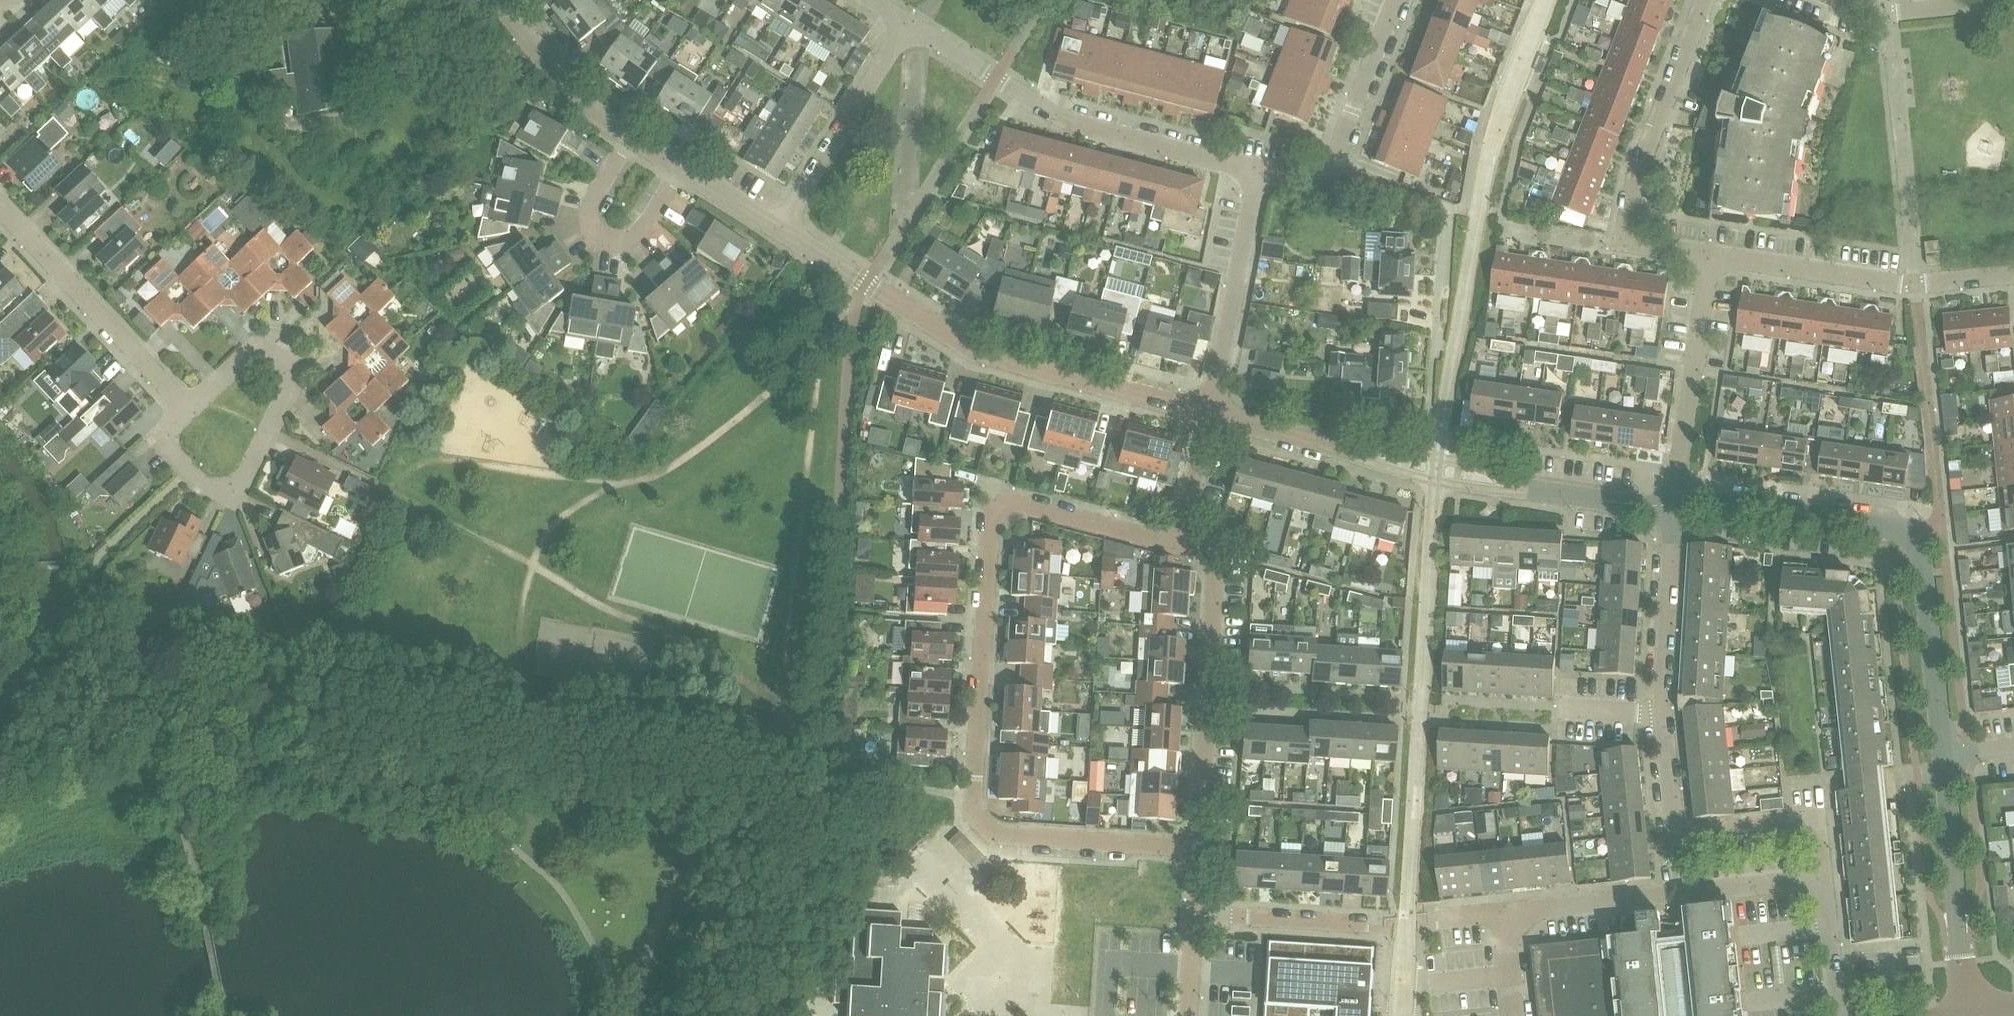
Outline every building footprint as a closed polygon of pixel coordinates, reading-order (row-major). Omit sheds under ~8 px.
[(50,5),(76,33),(92,18),(104,31),(114,22),(102,9),(101,9),(93,0),(56,0),(50,5)] [(101,9),(102,9),(111,0),(93,0),(101,9)] [(560,29),(592,4),(589,0),(562,0),(551,8),(557,15),(552,19),(560,29)] [(619,25),(623,21),(607,0),(598,0),(592,4),(560,29),(569,40),(573,36),(579,43),(593,32),(599,40),(619,25)] [(750,2),(745,9),(752,14),(757,6),(761,0),(747,0),(750,2)] [(775,18),(786,0),(761,0),(757,6),(768,13),(763,21),(770,25),(775,18)] [(775,18),(793,29),(812,0),(786,0),(775,18)] [(812,41),(832,8),(819,0),(812,0),(793,29),(803,35),(798,43),(807,49),(812,41)] [(1296,0),(1291,0),(1284,18),(1329,35),(1337,16),(1296,0)] [(1337,16),(1342,4),(1348,6),(1350,0),(1296,0),(1337,16)] [(1468,25),(1473,13),(1439,0),(1432,20),(1477,37),(1480,29),(1468,25)] [(1473,13),(1477,2),(1489,6),(1491,0),(1440,0),(1439,0),(1473,13)] [(1672,0),(1633,0),(1632,1),(1674,17),(1676,14),(1673,9),(1670,7),(1671,4),(1672,0)] [(1614,2),(1611,9),(1608,16),(1624,22),(1659,35),(1664,21),(1668,23),(1673,20),(1674,17),(1632,1),(1630,8),(1614,2)] [(1590,15),(1598,18),(1603,6),(1595,3),(1590,15)] [(60,48),(76,33),(50,5),(34,21),(36,24),(28,31),(25,29),(50,57),(62,70),(72,61),(60,48)] [(1092,6),(1090,18),(1100,21),(1101,15),(1106,16),(1108,10),(1092,6)] [(1611,9),(1603,6),(1598,18),(1606,21),(1608,16),(1611,9)] [(832,8),(812,41),(830,52),(850,20),(832,8)] [(1131,17),(1118,13),(1114,27),(1127,31),(1131,17)] [(1154,16),(1151,28),(1163,31),(1166,19),(1154,16)] [(1243,16),(1238,30),(1249,34),(1254,21),(1243,16)] [(719,23),(711,18),(703,30),(712,35),(719,23)] [(287,69),(264,72),(268,100),(296,96),(299,116),(352,108),(341,30),(327,32),(325,20),(301,23),(303,35),(288,37),(293,75),(287,76),(287,69)] [(830,52),(848,63),(844,70),(855,77),(870,53),(860,47),(869,32),(850,20),(830,52)] [(1475,44),(1477,37),(1432,20),(1425,38),(1458,51),(1462,40),(1475,44)] [(1694,159),(1721,163),(1717,190),(1724,191),(1721,212),(1785,221),(1788,200),(1795,201),(1803,146),(1805,147),(1812,118),(1810,117),(1830,65),(1824,63),(1832,43),(1771,20),(1763,40),(1757,37),(1744,71),(1750,73),(1739,102),(1713,92),(1713,91),(1711,91),(1700,120),(1733,125),(1731,136),(1698,131),(1694,159)] [(1651,55),(1659,35),(1624,22),(1616,42),(1651,55)] [(719,23),(712,35),(721,41),(729,29),(719,23)] [(604,75),(615,83),(618,78),(639,50),(646,40),(628,27),(625,32),(619,25),(599,40),(609,53),(600,65),(607,70),(604,75)] [(686,37),(701,46),(706,38),(699,34),(701,31),(694,27),(692,30),(690,29),(686,37)] [(25,80),(24,81),(37,94),(47,85),(34,71),(50,57),(25,29),(8,45),(11,47),(2,55),(0,53),(0,54),(25,80)] [(1284,48),(1329,66),(1337,46),(1291,29),(1284,48)] [(1052,78),(1072,83),(1085,36),(1064,30),(1052,78)] [(1182,41),(1188,43),(1191,33),(1184,31),(1182,41)] [(1191,33),(1188,43),(1195,45),(1197,34),(1191,33)] [(1105,41),(1085,36),(1072,83),(1085,86),(1083,93),(1090,95),(1105,41)] [(1425,38),(1418,57),(1463,75),(1466,67),(1454,62),(1458,51),(1425,38)] [(1124,46),(1105,41),(1090,95),(1098,97),(1100,90),(1112,93),(1124,46)] [(1231,42),(1225,41),(1223,48),(1229,50),(1231,42)] [(1616,42),(1609,62),(1643,75),(1651,55),(1616,42)] [(742,51),(751,56),(756,48),(747,43),(742,51)] [(1130,105),(1144,51),(1124,46),(1112,93),(1124,96),(1122,103),(1130,105)] [(1583,59),(1591,62),(1596,50),(1588,47),(1583,59)] [(756,48),(751,56),(760,62),(765,54),(756,48)] [(1324,78),(1329,66),(1284,48),(1276,68),(1328,88),(1331,80),(1324,78)] [(639,50),(618,78),(615,83),(626,91),(629,86),(636,91),(647,76),(656,82),(670,61),(661,55),(656,62),(639,50)] [(1596,50),(1591,62),(1600,65),(1604,53),(1596,50)] [(1144,51),(1130,105),(1137,107),(1139,100),(1152,104),(1164,56),(1144,51)] [(24,81),(25,80),(0,54),(0,106),(12,118),(22,109),(9,95),(24,81)] [(1184,62),(1164,56),(1152,104),(1164,107),(1162,114),(1169,116),(1184,62)] [(1460,83),(1463,75),(1418,57),(1410,77),(1443,90),(1448,78),(1460,83)] [(1235,60),(1232,72),(1244,76),(1247,64),(1235,60)] [(656,103),(674,115),(693,86),(698,78),(670,61),(656,82),(665,88),(656,103)] [(754,76),(760,67),(752,62),(746,71),(754,76)] [(1204,67),(1184,62),(1169,116),(1177,117),(1179,111),(1192,114),(1204,67)] [(1643,75),(1609,62),(1601,82),(1636,95),(1643,75)] [(791,80),(802,87),(809,76),(812,71),(801,64),(791,80)] [(778,74),(787,79),(792,71),(783,66),(778,74)] [(1204,67),(1192,114),(1211,119),(1224,72),(1204,67)] [(1276,68),(1269,87),(1314,105),(1319,93),(1325,95),(1328,88),(1276,68)] [(818,71),(812,81),(821,87),(827,77),(818,71)] [(1232,75),(1228,86),(1238,90),(1242,78),(1232,75)] [(1260,83),(1252,80),(1248,88),(1257,91),(1260,83)] [(1394,102),(1439,120),(1447,100),(1401,82),(1394,102)] [(1595,96),(1593,102),(1628,115),(1636,95),(1601,82),(1595,96)] [(700,116),(709,121),(709,122),(713,115),(727,92),(718,86),(712,97),(693,86),(674,115),(693,127),(700,116)] [(811,125),(823,106),(791,86),(779,105),(811,125)] [(1314,105),(1269,87),(1261,106),(1307,124),(1314,105)] [(1568,99),(1576,102),(1580,90),(1572,87),(1568,99)] [(742,95),(734,90),(729,99),(737,104),(742,95)] [(1576,102),(1584,105),(1589,93),(1580,90),(1576,102)] [(440,96),(430,92),(426,101),(435,105),(440,96)] [(737,104),(729,99),(723,108),(731,113),(737,104)] [(1432,139),(1439,120),(1394,102),(1389,114),(1382,111),(1380,119),(1432,139)] [(1585,122),(1620,135),(1628,115),(1593,102),(1590,110),(1585,122)] [(66,104),(56,114),(64,122),(74,112),(66,104)] [(767,123),(799,144),(811,125),(779,105),(772,115),(764,110),(758,118),(767,123)] [(588,145),(534,111),(517,139),(550,160),(560,144),(580,157),(588,145)] [(714,142),(726,124),(713,115),(709,122),(709,121),(701,134),(714,142)] [(35,138),(22,151),(7,164),(34,192),(61,166),(49,153),(69,135),(54,118),(37,134),(40,136),(36,139),(35,138)] [(1383,128),(1379,141),(1424,158),(1432,139),(1380,119),(1377,126),(1383,128)] [(1580,136),(1578,142),(1612,156),(1620,135),(1585,122),(1580,136)] [(799,144),(767,123),(756,142),(788,162),(799,144)] [(1552,139),(1560,142),(1565,131),(1557,127),(1552,139)] [(1011,188),(1025,136),(1004,130),(997,157),(986,154),(979,180),(1011,188)] [(1560,142),(1568,145),(1573,134),(1565,131),(1560,142)] [(1035,175),(1044,141),(1025,136),(1011,188),(1019,190),(1023,172),(1035,175)] [(504,159),(497,189),(559,204),(562,190),(539,185),(543,167),(525,163),(527,155),(500,140),(496,157),(504,159)] [(1043,191),(1051,193),(1064,146),(1044,141),(1035,175),(1047,178),(1043,191)] [(1417,178),(1424,158),(1379,141),(1371,160),(1417,178)] [(776,181),(788,162),(756,142),(744,161),(776,181)] [(1604,176),(1612,156),(1578,142),(1575,148),(1570,162),(1604,176)] [(1062,183),(1074,186),(1083,151),(1064,146),(1051,193),(1059,195),(1062,183)] [(1091,203),(1103,156),(1083,151),(1074,186),(1086,189),(1083,201),(1091,203)] [(1102,193),(1114,196),(1123,162),(1103,156),(1091,203),(1099,205),(1102,193)] [(89,159),(83,165),(59,187),(74,203),(58,218),(77,239),(109,209),(99,198),(106,191),(89,173),(96,167),(89,159)] [(1123,162),(1114,196),(1126,199),(1123,212),(1130,214),(1143,167),(1123,162)] [(1564,176),(1562,182),(1597,196),(1604,176),(1570,162),(1564,176)] [(1531,164),(1529,172),(1538,175),(1539,173),(1541,168),(1531,164)] [(1162,172),(1143,167),(1130,214),(1138,216),(1142,203),(1152,206),(1162,172)] [(1536,179),(1545,182),(1549,171),(1541,168),(1539,173),(1538,175),(1536,179)] [(1545,182),(1553,186),(1557,174),(1549,171),(1545,182)] [(1168,229),(1181,177),(1162,172),(1152,206),(1153,206),(1150,220),(1161,223),(1160,227),(1168,229)] [(1453,172),(1445,191),(1457,196),(1462,184),(1460,183),(1463,176),(1453,172)] [(1203,183),(1181,177),(1168,229),(1200,238),(1206,212),(1196,209),(1203,183)] [(1588,217),(1597,196),(1562,182),(1554,203),(1588,217)] [(955,191),(966,194),(967,187),(959,185),(955,191)] [(556,217),(559,204),(497,189),(484,186),(481,202),(482,205),(493,208),(490,220),(483,218),(478,239),(508,234),(510,226),(528,230),(532,212),(556,217)] [(227,192),(221,197),(227,203),(232,197),(227,192)] [(313,282),(297,265),(314,249),(297,231),(280,247),(264,230),(272,222),(248,197),(231,213),(255,238),(246,246),(263,264),(246,280),(262,298),(273,287),(277,291),(278,289),(280,292),(284,288),(295,299),(313,282)] [(1698,198),(1697,208),(1707,209),(1708,199),(1698,198)] [(110,246),(107,248),(96,259),(116,280),(147,250),(134,236),(142,229),(122,207),(97,231),(110,246)] [(1344,209),(1341,224),(1357,226),(1359,212),(1344,209)] [(730,272),(748,244),(694,210),(686,222),(707,235),(697,251),(730,272)] [(191,236),(201,226),(196,220),(186,230),(191,236)] [(944,231),(934,224),(921,245),(930,252),(916,274),(938,288),(957,258),(956,258),(935,245),(944,231)] [(1378,247),(1382,251),(1381,262),(1365,261),(1365,272),(1412,275),(1413,253),(1406,253),(1407,235),(1383,234),(1383,235),(1379,239),(1378,247)] [(363,264),(377,251),(363,235),(348,249),(363,264)] [(183,318),(194,329),(212,313),(195,295),(212,279),(196,261),(204,253),(189,237),(164,260),(163,260),(145,276),(161,294),(144,310),(161,328),(174,315),(180,321),(183,318)] [(494,263),(513,289),(564,252),(556,241),(537,255),(526,240),(511,250),(506,244),(486,248),(495,262),(494,263)] [(1939,241),(1926,243),(1928,265),(1941,264),(1939,241)] [(214,245),(204,253),(196,261),(212,279),(195,295),(212,313),(223,302),(226,306),(228,304),(230,306),(234,303),(244,314),(262,298),(246,280),(263,264),(246,246),(230,262),(214,245)] [(1512,303),(1519,257),(1505,255),(1506,251),(1502,246),(1498,246),(1491,291),(1500,292),(1497,308),(1505,310),(1511,310),(1512,303)] [(987,285),(997,261),(987,258),(985,261),(963,247),(956,258),(957,258),(938,288),(960,302),(975,279),(987,285)] [(572,263),(564,252),(513,289),(520,299),(512,305),(511,308),(520,320),(523,320),(525,319),(538,336),(554,310),(549,303),(564,292),(553,277),(572,263)] [(1529,259),(1519,257),(1512,303),(1511,310),(1517,311),(1525,312),(1528,296),(1535,297),(1542,252),(1538,252),(1533,255),(1533,259),(1529,259)] [(1545,253),(1542,252),(1535,297),(1543,298),(1540,315),(1548,316),(1554,317),(1555,309),(1562,263),(1548,261),(1549,258),(1545,253)] [(664,253),(654,262),(695,310),(720,289),(694,259),(680,272),(664,253)] [(785,259),(778,255),(772,266),(780,270),(785,259)] [(1326,269),(1342,270),(1343,258),(1327,257),(1326,269)] [(1343,258),(1342,270),(1358,271),(1359,259),(1343,258)] [(1572,265),(1562,263),(1555,309),(1554,317),(1560,318),(1568,319),(1570,302),(1578,303),(1584,259),(1581,258),(1576,262),(1576,265),(1572,265)] [(1588,259),(1584,259),(1578,303),(1585,304),(1583,321),(1590,322),(1597,323),(1598,316),(1605,270),(1591,268),(1591,264),(1588,259)] [(994,314),(1019,321),(1028,286),(1031,276),(1006,270),(1007,264),(997,261),(987,285),(1001,288),(994,314)] [(695,310),(654,262),(643,271),(659,290),(645,302),(657,315),(650,321),(657,341),(670,330),(671,332),(695,310)] [(1620,310),(1627,265),(1624,264),(1619,268),(1618,272),(1605,270),(1598,316),(1607,317),(1612,313),(1613,309),(1620,310)] [(1631,266),(1627,265),(1620,310),(1628,311),(1625,327),(1633,328),(1639,329),(1640,322),(1647,276),(1633,274),(1634,270),(1631,266)] [(25,290),(6,269),(0,275),(0,313),(25,290)] [(1358,271),(1342,270),(1342,282),(1358,283),(1358,271)] [(1639,329),(1645,330),(1653,331),(1655,315),(1664,316),(1671,271),(1666,271),(1662,274),(1661,278),(1657,278),(1647,276),(1640,322),(1639,329)] [(1412,275),(1365,272),(1364,281),(1380,283),(1379,294),(1410,296),(1412,275)] [(1219,277),(1207,273),(1204,284),(1216,288),(1219,277)] [(1028,286),(1019,321),(1044,327),(1051,301),(1062,304),(1068,280),(1057,277),(1055,283),(1031,276),(1028,286)] [(566,336),(598,342),(608,279),(595,277),(591,301),(572,297),(569,315),(561,314),(550,332),(566,334),(566,336)] [(338,307),(334,310),(336,311),(333,314),(337,318),(333,322),(326,328),(342,346),(360,329),(376,347),(394,330),(378,314),(395,297),(378,279),(361,295),(345,278),(327,295),(338,307)] [(622,282),(608,279),(598,342),(595,357),(613,361),(616,345),(628,347),(628,351),(647,354),(641,328),(633,326),(636,308),(618,305),(622,282)] [(1067,333),(1092,340),(1101,306),(1100,305),(1088,302),(1091,291),(1088,285),(1068,280),(1062,304),(1073,307),(1067,333)] [(1758,344),(1765,298),(1751,296),(1752,292),(1748,287),(1744,286),(1737,331),(1746,332),(1743,349),(1751,350),(1757,351),(1758,344)] [(127,299),(119,290),(111,297),(119,307),(127,299)] [(1124,321),(1135,323),(1141,299),(1104,290),(1100,305),(1101,306),(1092,340),(1117,346),(1124,321)] [(1765,298),(1758,344),(1757,351),(1764,352),(1771,353),(1774,336),(1781,338),(1788,293),(1784,292),(1780,296),(1779,300),(1775,299),(1765,298)] [(751,293),(745,294),(742,298),(743,304),(747,307),(753,306),(756,302),(755,296),(751,293)] [(1801,350),(1808,304),(1794,302),(1795,298),(1791,293),(1788,293),(1781,338),(1789,339),(1786,355),(1794,356),(1800,357),(1801,350)] [(1139,352),(1164,359),(1173,325),(1177,311),(1152,305),(1153,302),(1141,299),(1135,323),(1146,326),(1139,352)] [(1816,343),(1824,344),(1830,299),(1827,299),(1822,302),(1822,306),(1808,304),(1801,350),(1800,357),(1806,358),(1814,359),(1816,343)] [(1837,304),(1834,300),(1830,299),(1824,344),(1831,345),(1829,362),(1836,363),(1843,364),(1844,356),(1851,310),(1837,308),(1837,304)] [(1366,319),(1379,319),(1396,321),(1397,306),(1380,305),(1367,304),(1366,319)] [(0,325),(0,367),(1,368),(13,356),(21,349),(34,363),(66,334),(47,313),(33,326),(28,321),(29,314),(21,305),(0,325)] [(1873,306),(1870,305),(1865,309),(1864,312),(1851,310),(1844,356),(1843,364),(1849,365),(1857,366),(1859,349),(1867,350),(1873,306)] [(1880,369),(1886,370),(1894,317),(1879,315),(1880,311),(1877,306),(1873,306),(1867,350),(1874,351),(1872,368),(1880,369)] [(1990,311),(1994,348),(2013,346),(2010,309),(1990,311)] [(1511,310),(1505,310),(1504,318),(1516,320),(1517,311),(1511,310)] [(1972,351),(1994,348),(1990,311),(1968,314),(1972,351)] [(1185,328),(1173,325),(1164,359),(1189,365),(1194,349),(1206,352),(1213,318),(1189,312),(1185,328)] [(1339,328),(1341,316),(1322,314),(1320,325),(1339,328)] [(1972,351),(1968,314),(1944,316),(1948,353),(1972,351)] [(1548,316),(1546,325),(1559,326),(1560,318),(1554,317),(1548,316)] [(1515,329),(1516,320),(1504,318),(1503,327),(1508,328),(1515,329)] [(1589,331),(1601,333),(1603,324),(1597,323),(1590,322),(1589,331)] [(1558,335),(1559,326),(1546,325),(1545,333),(1540,333),(1539,342),(1550,344),(1551,334),(1558,335)] [(1517,329),(1515,329),(1508,328),(1507,337),(1516,338),(1517,329)] [(1632,337),(1644,339),(1645,330),(1639,329),(1633,328),(1632,337)] [(352,368),(341,378),(357,396),(375,380),(391,398),(409,381),(393,364),(410,348),(394,330),(376,347),(360,329),(342,346),(353,357),(349,360),(351,362),(348,364),(352,368)] [(1601,333),(1589,331),(1588,340),(1600,341),(1601,333)] [(1558,335),(1551,334),(1550,344),(1559,345),(1561,336),(1558,335)] [(1406,351),(1400,350),(1401,343),(1397,338),(1387,337),(1383,341),(1382,349),(1381,349),(1380,357),(1331,353),(1330,366),(1344,367),(1348,367),(1405,372),(1406,351)] [(1643,348),(1644,339),(1632,337),(1630,346),(1643,348)] [(1491,350),(1503,352),(1505,342),(1493,340),(1491,350)] [(1505,342),(1503,352),(1516,354),(1517,344),(1505,342)] [(56,401),(74,420),(75,421),(94,403),(88,397),(100,385),(88,373),(96,366),(77,346),(47,374),(65,393),(56,401)] [(1899,346),(1898,356),(1908,357),(1909,347),(1899,346)] [(1750,359),(1762,361),(1764,352),(1757,351),(1751,350),(1750,359)] [(1536,362),(1544,363),(1546,353),(1537,352),(1536,362)] [(1560,355),(1546,353),(1544,363),(1558,365),(1560,355)] [(1992,356),(1994,373),(2000,373),(1999,355),(1992,356)] [(1806,358),(1800,357),(1794,356),(1793,365),(1805,367),(1806,358)] [(1988,374),(1994,373),(1992,356),(1986,356),(1988,374)] [(1761,369),(1762,361),(1750,359),(1749,368),(1761,369)] [(1592,370),(1604,372),(1606,362),(1594,360),(1592,370)] [(1943,370),(1956,368),(1955,360),(1942,361),(1943,370)] [(531,361),(524,371),(536,379),(543,369),(531,361)] [(903,361),(902,361),(892,399),(880,396),(883,387),(882,387),(876,409),(894,414),(893,417),(896,423),(904,425),(911,421),(914,409),(924,371),(902,365),(903,361)] [(1606,362),(1604,372),(1617,374),(1618,364),(1606,362)] [(1835,372),(1848,373),(1849,365),(1843,364),(1836,363),(1835,372)] [(1805,367),(1793,365),(1791,374),(1804,376),(1805,367)] [(1348,367),(1344,367),(1330,366),(1329,379),(1341,380),(1341,382),(1365,384),(1365,381),(1379,382),(1378,391),(1404,393),(1405,372),(1348,367)] [(1638,367),(1636,377),(1648,378),(1650,369),(1638,367)] [(1258,389),(1261,370),(1253,369),(1249,387),(1258,389)] [(1650,369),(1648,378),(1660,380),(1662,370),(1656,370),(1650,369)] [(1886,370),(1880,369),(1879,378),(1891,380),(1893,371),(1886,370)] [(945,376),(924,371),(914,409),(931,414),(928,423),(946,428),(952,405),(951,405),(948,414),(937,411),(947,373),(946,372),(945,376)] [(1846,382),(1848,373),(1835,372),(1834,380),(1846,382)] [(675,377),(663,380),(667,395),(679,391),(675,377)] [(1738,387),(1750,389),(1752,379),(1740,377),(1738,387)] [(334,406),(330,409),(332,412),(331,413),(334,417),(329,421),(322,428),(339,446),(356,430),(372,447),(390,430),(374,413),(391,398),(375,380),(357,396),(341,378),(323,394),(334,406)] [(1472,414),(1494,417),(1500,381),(1477,378),(1472,414)] [(1764,380),(1752,379),(1750,389),(1762,390),(1764,380)] [(979,381),(978,381),(968,419),(956,416),(958,407),(949,439),(967,444),(969,436),(986,441),(989,429),(999,391),(978,385),(979,381)] [(1516,420),(1521,384),(1500,381),(1494,417),(1516,420)] [(1849,389),(1849,393),(1860,394),(1861,392),(1862,383),(1850,382),(1850,386),(1849,389)] [(1516,420),(1537,423),(1542,387),(1521,384),(1516,420)] [(66,452),(71,447),(75,450),(100,427),(111,439),(140,413),(114,385),(94,403),(75,421),(74,420),(64,429),(64,430),(59,434),(48,444),(44,448),(60,465),(66,460),(66,452)] [(1564,391),(1542,387),(1537,423),(1559,427),(1564,391)] [(1793,400),(1795,390),(1783,388),(1781,398),(1793,400)] [(2013,421),(2013,388),(1990,391),(1994,423),(2013,421)] [(1807,392),(1795,390),(1793,400),(1805,402),(1807,392)] [(1021,396),(999,391),(989,429),(1006,433),(1004,443),(1022,448),(1028,425),(1027,425),(1025,434),(1013,431),(1023,392),(1022,392),(1021,396)] [(1840,407),(1852,409),(1853,399),(1841,397),(1840,407)] [(1853,399),(1852,409),(1864,410),(1865,401),(1853,399)] [(1045,454),(1047,463),(1061,466),(1065,449),(1075,410),(1054,405),(1055,401),(1054,400),(1044,439),(1032,436),(1034,427),(1028,449),(1045,454)] [(1573,439),(1595,442),(1600,406),(1578,403),(1573,439)] [(1895,415),(1897,405),(1885,403),(1883,413),(1895,415)] [(865,407),(863,416),(870,417),(872,407),(871,407),(865,405),(865,407)] [(1909,407),(1897,405),(1895,415),(1907,417),(1909,407)] [(1621,409),(1600,406),(1595,442),(1616,445),(1621,409)] [(408,415),(406,413),(402,408),(401,408),(392,416),(399,423),(408,415)] [(1616,445),(1637,448),(1643,412),(1621,409),(1616,445)] [(1075,410),(1065,449),(1061,466),(1074,470),(1080,463),(1098,468),(1104,445),(1103,445),(1100,454),(1089,451),(1099,412),(1098,412),(1097,416),(1075,410)] [(1665,415),(1643,412),(1637,448),(1660,452),(1665,415)] [(1957,418),(1945,419),(1945,428),(1958,426),(1957,418)] [(1138,478),(1141,469),(1151,430),(1130,425),(1131,420),(1130,420),(1119,459),(1108,456),(1110,447),(1109,447),(1103,469),(1121,474),(1138,478)] [(56,421),(36,440),(44,448),(48,444),(59,434),(64,430),(64,429),(56,421)] [(1994,423),(1996,444),(2013,442),(2013,421),(1994,423)] [(1739,463),(1745,427),(1723,424),(1717,460),(1739,463)] [(1959,435),(1958,426),(1945,428),(1946,436),(1959,435)] [(1739,463),(1761,467),(1766,431),(1745,427),(1739,463)] [(1138,478),(1173,487),(1179,465),(1176,474),(1165,471),(1175,432),(1174,432),(1173,436),(1151,430),(1141,469),(1138,478)] [(1761,467),(1782,470),(1787,434),(1766,431),(1761,467)] [(1787,434),(1782,470),(1804,473),(1806,461),(1814,462),(1817,438),(1787,434)] [(890,440),(870,436),(869,443),(888,448),(890,440)] [(1841,479),(1847,443),(1825,439),(1819,475),(1841,479)] [(1996,444),(1998,466),(2013,464),(2013,442),(1996,444)] [(1841,479),(1863,482),(1868,446),(1847,443),(1841,479)] [(1863,482),(1884,485),(1889,449),(1868,446),(1863,482)] [(1906,488),(1907,480),(1927,483),(1925,454),(1911,452),(1889,449),(1884,485),(1906,488)] [(128,452),(85,491),(95,501),(101,496),(110,496),(121,508),(148,483),(132,466),(137,462),(128,452)] [(285,484),(280,494),(295,502),(310,509),(317,513),(334,478),(297,459),(292,470),(286,467),(279,481),(285,484)] [(916,459),(913,505),(961,508),(963,484),(946,483),(947,465),(916,459)] [(1231,493),(1252,499),(1261,465),(1240,459),(1231,493)] [(1950,471),(1963,469),(1962,461),(1949,462),(1950,471)] [(1998,466),(2001,487),(2013,486),(2013,464),(1998,466)] [(1282,470),(1261,465),(1252,499),(1273,504),(1282,470)] [(1964,478),(1963,469),(1950,471),(1952,492),(1963,491),(1962,478),(1964,478)] [(1294,510),(1303,476),(1282,470),(1273,504),(1294,510)] [(370,487),(349,476),(344,487),(365,497),(370,487)] [(1324,481),(1303,476),(1294,510),(1315,515),(1324,481)] [(1315,515),(1335,521),(1336,521),(1343,494),(1345,487),(1324,481),(1315,515)] [(2001,487),(2003,509),(2013,507),(2013,486),(2001,487)] [(1952,492),(1954,505),(1954,514),(1967,512),(1966,504),(1964,504),(1963,491),(1952,492)] [(1333,528),(1355,533),(1364,499),(1343,494),(1336,521),(1335,521),(1333,528)] [(1385,505),(1364,499),(1355,533),(1376,539),(1385,505)] [(295,502),(289,513),(304,521),(310,509),(295,502)] [(910,541),(959,544),(960,520),(944,519),(945,508),(961,509),(961,508),(913,505),(911,534),(919,534),(918,541),(910,541)] [(1385,505),(1376,539),(1397,544),(1406,510),(1385,505)] [(2003,509),(2005,531),(2013,530),(2013,507),(2003,509)] [(308,546),(335,559),(344,540),(304,521),(289,513),(284,511),(272,535),(264,539),(273,562),(271,569),(277,572),(279,576),(283,574),(289,577),(292,571),(305,566),(300,555),(305,553),(308,546)] [(1968,521),(1967,512),(1954,514),(1955,522),(1968,521)] [(207,538),(196,532),(201,522),(182,513),(179,520),(175,518),(171,519),(169,523),(164,520),(150,549),(180,564),(186,553),(197,559),(207,538)] [(1474,567),(1476,528),(1454,527),(1452,565),(1474,567)] [(1474,567),(1496,568),(1498,530),(1476,528),(1474,567)] [(1231,530),(1229,540),(1240,543),(1243,533),(1231,530)] [(1498,530),(1496,568),(1517,569),(1520,531),(1498,530)] [(1517,569),(1539,571),(1542,532),(1520,531),(1517,569)] [(1561,572),(1563,539),(1564,534),(1542,532),(1539,571),(1539,580),(1559,582),(1560,572),(1561,572)] [(1255,536),(1243,533),(1240,543),(1252,546),(1255,536)] [(215,558),(204,553),(173,615),(190,619),(201,596),(209,600),(211,597),(215,599),(228,594),(230,597),(256,587),(248,567),(252,566),(247,552),(243,553),(238,540),(224,545),(227,553),(215,558)] [(916,570),(916,578),(957,580),(958,556),(942,555),(942,544),(959,545),(959,544),(910,541),(909,569),(916,570)] [(1060,542),(1035,541),(1034,553),(1014,552),(1013,574),(1048,576),(1049,554),(1059,555),(1060,542)] [(1605,542),(1604,564),(1642,567),(1644,545),(1605,542)] [(1719,705),(1719,699),(1723,700),(1733,547),(1694,545),(1685,695),(1680,695),(1679,703),(1680,712),(1685,711),(1685,708),(1719,705)] [(1992,547),(1993,553),(2010,551),(2011,568),(2013,567),(2013,545),(1992,547)] [(1580,560),(1580,548),(1564,547),(1564,559),(1580,560)] [(1764,566),(1773,567),(1774,555),(1765,554),(1764,566)] [(1267,564),(1279,567),(1282,558),(1270,555),(1267,564)] [(1143,578),(1154,579),(1153,593),(1188,595),(1188,596),(1194,596),(1195,573),(1179,572),(1180,563),(1171,563),(1172,558),(1155,557),(1155,565),(1144,564),(1143,578)] [(1115,559),(1102,558),(1101,581),(1100,589),(1113,590),(1115,559)] [(1293,561),(1282,558),(1279,567),(1291,570),(1293,561)] [(1959,561),(1961,573),(1970,572),(1968,560),(1959,561)] [(1570,578),(1570,562),(1562,562),(1561,578),(1570,578)] [(1641,588),(1642,567),(1604,564),(1602,586),(1641,588)] [(1309,575),(1320,578),(1323,569),(1312,566),(1309,575)] [(1335,572),(1323,569),(1320,578),(1333,581),(1335,572)] [(1785,569),(1782,608),(1834,611),(1849,757),(1850,769),(1850,770),(1853,791),(1842,792),(1844,814),(1846,835),(1851,879),(1853,899),(1858,944),(1896,940),(1880,789),(1878,768),(1889,767),(1886,743),(1884,724),(1882,701),(1879,679),(1877,659),(1875,636),(1870,592),(1867,592),(1858,593),(1851,586),(1851,578),(1851,573),(1808,571),(1785,569)] [(1263,580),(1275,583),(1278,573),(1266,570),(1263,580)] [(1741,571),(1733,570),(1732,582),(1740,583),(1741,571)] [(1971,585),(1970,572),(1961,573),(1962,586),(1971,585)] [(1290,576),(1278,573),(1275,583),(1287,586),(1290,576)] [(1032,597),(1031,609),(1056,610),(1057,598),(1058,598),(1060,577),(1048,576),(1013,574),(1011,596),(1032,597)] [(1344,574),(1342,584),(1362,589),(1365,580),(1344,574)] [(955,605),(957,580),(916,578),(915,585),(908,585),(906,613),(938,615),(939,604),(955,605)] [(1377,583),(1365,580),(1362,589),(1374,592),(1377,583)] [(1305,591),(1317,594),(1320,584),(1308,581),(1305,591)] [(1320,584),(1317,594),(1329,597),(1331,587),(1320,584)] [(1602,586),(1601,608),(1639,610),(1641,588),(1602,586)] [(1463,590),(1450,589),(1449,606),(1462,606),(1463,590)] [(1141,614),(1140,626),(1165,628),(1166,616),(1186,617),(1188,596),(1188,595),(1153,593),(1142,592),(1141,614)] [(1347,602),(1359,605),(1361,595),(1349,592),(1347,602)] [(1473,594),(1473,607),(1485,607),(1486,594),(1473,594)] [(1516,599),(1516,610),(1528,611),(1529,594),(1517,594),(1516,599)] [(1373,598),(1361,595),(1359,605),(1371,608),(1373,598)] [(1596,598),(1584,597),(1583,605),(1595,606),(1596,598)] [(1392,608),(1405,609),(1405,599),(1393,598),(1392,608)] [(1552,600),(1537,599),(1537,611),(1551,612),(1552,600)] [(1964,604),(1965,616),(1974,615),(1973,603),(1964,604)] [(1638,632),(1639,610),(1601,608),(1599,629),(1638,632)] [(1055,623),(1056,610),(1031,609),(1030,621),(1010,619),(1009,641),(1043,644),(1055,644),(1057,623),(1055,623)] [(1576,610),(1565,609),(1564,626),(1575,627),(1576,610)] [(298,630),(290,610),(281,614),(289,634),(298,630)] [(2012,634),(2013,633),(2013,611),(2004,612),(2006,634),(2012,634)] [(1485,614),(1472,613),(1471,623),(1484,624),(1485,614)] [(1975,628),(1974,615),(1965,616),(1967,629),(1975,628)] [(1493,626),(1499,627),(1504,622),(1504,616),(1493,616),(1493,626)] [(1525,626),(1536,627),(1536,617),(1526,616),(1525,626)] [(1536,617),(1536,627),(1546,628),(1547,618),(1536,617)] [(905,621),(904,637),(904,649),(911,650),(911,657),(903,656),(903,657),(952,660),(953,636),(937,635),(937,623),(905,621)] [(1247,671),(1270,672),(1272,637),(1272,626),(1250,625),(1247,671)] [(1138,660),(1148,661),(1184,663),(1185,641),(1165,639),(1165,628),(1140,626),(1140,638),(1138,660)] [(1638,632),(1599,629),(1598,651),(1636,654),(1638,632)] [(1291,674),(1293,639),(1272,637),(1270,672),(1291,674)] [(1377,686),(1379,651),(1380,639),(1358,637),(1358,650),(1355,685),(1377,686)] [(1291,674),(1312,675),(1313,675),(1315,647),(1316,640),(1293,639),(1291,674)] [(1027,665),(1027,677),(1052,678),(1052,666),(1042,666),(1043,644),(1009,641),(1007,664),(1027,665)] [(1313,675),(1312,675),(1312,682),(1334,684),(1336,649),(1315,647),(1313,675)] [(1334,684),(1355,685),(1358,650),(1336,649),(1334,684)] [(1379,651),(1377,686),(1399,688),(1401,653),(1379,651)] [(1635,676),(1636,654),(1598,651),(1596,673),(1635,676)] [(1444,690),(1466,692),(1469,653),(1446,652),(1444,690)] [(1570,668),(1571,652),(1563,652),(1562,667),(1570,668)] [(1488,693),(1490,655),(1469,653),(1466,692),(1488,693)] [(1490,655),(1488,693),(1510,694),(1512,656),(1490,655)] [(1510,694),(1531,696),(1534,657),(1512,656),(1510,694)] [(1978,656),(1969,657),(1971,669),(1980,668),(1978,656)] [(903,657),(902,674),(901,685),(909,686),(909,693),(949,696),(951,671),(934,670),(935,660),(952,661),(952,660),(903,657)] [(1534,657),(1531,696),(1554,697),(1556,659),(1534,657)] [(1182,685),(1184,663),(1148,661),(1138,660),(1136,694),(1161,696),(1162,684),(1182,685)] [(2009,665),(1997,666),(1999,688),(2011,687),(2013,686),(2013,664),(2009,665)] [(1981,681),(1980,668),(1971,669),(1972,682),(1981,681)] [(867,677),(850,675),(849,688),(866,690),(867,677)] [(1004,709),(1039,712),(1041,690),(1051,690),(1052,678),(1027,677),(1026,688),(1006,687),(1004,709)] [(1984,712),(1983,699),(1982,690),(1973,691),(1975,713),(1984,712)] [(1774,692),(1762,692),(1762,701),(1765,700),(1774,700),(1774,692)] [(949,696),(909,693),(908,701),(900,701),(899,729),(947,732),(947,731),(930,730),(931,719),(948,720),(949,696)] [(1161,696),(1136,694),(1135,706),(1146,707),(1144,728),(1179,731),(1181,709),(1161,707),(1161,696)] [(1774,700),(1765,700),(1765,709),(1775,708),(1774,700)] [(1687,731),(1726,727),(1723,705),(1719,705),(1685,708),(1685,711),(1687,731)] [(857,709),(843,708),(843,722),(857,723),(857,709)] [(1049,712),(1039,712),(1004,709),(1003,732),(1023,733),(1022,745),(1047,746),(1049,712)] [(1108,726),(1109,712),(1100,712),(1100,725),(1108,726)] [(1309,722),(1309,729),(1310,729),(1308,757),(1329,758),(1331,723),(1309,722)] [(1351,760),(1353,725),(1331,723),(1329,758),(1351,760)] [(1264,761),(1266,727),(1244,725),(1242,760),(1264,761)] [(1351,760),(1372,761),(1374,726),(1353,725),(1351,760)] [(1767,725),(1755,726),(1757,739),(1769,737),(1767,725)] [(1374,726),(1372,761),(1394,763),(1397,728),(1374,726)] [(1264,761),(1286,763),(1288,728),(1266,727),(1264,761)] [(1687,731),(1690,753),(1728,749),(1726,727),(1687,731)] [(1133,750),(1132,762),(1157,763),(1158,752),(1178,753),(1179,731),(1144,728),(1143,750),(1133,750)] [(1288,728),(1286,763),(1308,764),(1308,757),(1310,729),(1309,729),(1288,728)] [(946,756),(947,732),(899,729),(906,730),(906,737),(898,737),(896,765),(929,767),(929,755),(946,756)] [(1089,739),(1089,730),(1077,729),(1076,738),(1089,739)] [(1464,732),(1441,730),(1439,769),(1461,770),(1464,732)] [(1461,770),(1483,771),(1485,733),(1464,732),(1461,770)] [(1485,733),(1483,771),(1505,773),(1507,734),(1485,733)] [(1505,773),(1526,774),(1529,736),(1507,734),(1505,773)] [(1549,775),(1551,737),(1529,736),(1526,774),(1549,775)] [(837,757),(852,760),(854,748),(839,745),(837,757)] [(1001,755),(1000,777),(1035,779),(1045,780),(1047,746),(1022,745),(1022,756),(1001,755)] [(1600,751),(1602,774),(1640,770),(1638,747),(1600,751)] [(1728,749),(1690,753),(1692,775),(1730,770),(1728,749)] [(1842,758),(1830,759),(1831,771),(1844,770),(1842,758)] [(1156,775),(1157,763),(1132,762),(1130,796),(1140,796),(1175,799),(1176,776),(1156,775)] [(1602,774),(1604,795),(1643,791),(1640,770),(1602,774)] [(1692,775),(1694,796),(1732,792),(1730,770),(1692,775)] [(1034,801),(1035,779),(1000,777),(999,799),(1019,801),(1018,813),(1043,814),(1044,802),(1034,801)] [(1101,793),(1102,781),(1090,780),(1090,792),(1101,793)] [(1466,788),(1465,803),(1482,804),(1483,790),(1466,788)] [(1249,800),(1262,801),(1262,791),(1250,790),(1249,800)] [(1274,792),(1262,791),(1262,801),(1274,802),(1274,792)] [(1645,813),(1643,791),(1604,795),(1607,817),(1645,813)] [(1437,792),(1436,808),(1450,809),(1450,808),(1451,793),(1437,792)] [(1490,792),(1489,802),(1502,803),(1502,802),(1503,793),(1490,792)] [(1697,819),(1735,814),(1732,792),(1694,796),(1697,819)] [(1292,803),(1305,804),(1305,794),(1293,793),(1292,803)] [(1100,794),(1088,794),(1086,824),(1098,825),(1100,794)] [(1317,795),(1305,794),(1305,804),(1317,805),(1317,795)] [(1174,821),(1175,799),(1140,796),(1130,796),(1128,818),(1174,821)] [(1336,806),(1348,807),(1348,797),(1336,796),(1336,806)] [(1361,797),(1348,797),(1348,807),(1360,807),(1361,797)] [(1771,810),(1785,809),(1784,798),(1770,799),(1771,810)] [(1382,809),(1382,812),(1392,812),(1393,800),(1383,800),(1382,809)] [(1553,803),(1540,805),(1541,815),(1542,817),(1549,817),(1553,810),(1553,803)] [(1541,815),(1540,805),(1526,806),(1527,817),(1541,815)] [(1570,807),(1571,821),(1585,819),(1583,805),(1570,807)] [(1248,816),(1260,817),(1261,807),(1249,806),(1248,816)] [(1261,807),(1260,817),(1273,818),(1273,808),(1261,807)] [(1519,807),(1503,809),(1505,819),(1520,817),(1519,807)] [(1370,814),(1369,830),(1381,831),(1381,824),(1382,812),(1382,809),(1370,808),(1370,814)] [(1291,819),(1304,820),(1304,810),(1292,809),(1291,819)] [(1316,811),(1304,810),(1304,820),(1316,821),(1316,811)] [(1493,810),(1477,812),(1478,822),(1495,820),(1493,810)] [(1473,811),(1456,813),(1457,825),(1474,823),(1473,811)] [(1335,822),(1347,823),(1347,813),(1335,812),(1335,822)] [(1392,812),(1382,812),(1381,824),(1391,825),(1392,812)] [(1360,814),(1347,813),(1347,823),(1359,823),(1360,814)] [(1607,817),(1609,838),(1647,834),(1645,813),(1607,817)] [(1436,816),(1435,830),(1452,828),(1451,814),(1436,816)] [(1585,819),(1571,821),(1573,833),(1586,832),(1585,819)] [(1650,856),(1647,834),(1609,838),(1611,860),(1650,856)] [(1256,889),(1278,890),(1280,855),(1268,855),(1269,843),(1259,843),(1258,854),(1256,889)] [(1568,844),(1546,847),(1550,885),(1572,883),(1568,844)] [(1528,887),(1550,885),(1546,847),(1524,849),(1528,887)] [(1502,851),(1506,889),(1528,887),(1524,849),(1502,851)] [(1485,892),(1506,889),(1502,851),(1481,853),(1485,892)] [(1234,888),(1256,889),(1258,854),(1236,853),(1234,888)] [(1459,856),(1463,894),(1485,892),(1481,853),(1459,856)] [(1905,864),(1903,853),(1895,854),(1896,865),(1905,864)] [(981,854),(970,864),(985,880),(996,869),(981,854)] [(1280,855),(1278,890),(1299,892),(1301,857),(1280,855)] [(1441,896),(1463,894),(1459,856),(1437,858),(1441,896)] [(1650,856),(1611,860),(1614,882),(1652,878),(1650,856)] [(1323,858),(1301,857),(1299,892),(1321,893),(1323,858)] [(1343,894),(1345,859),(1323,858),(1321,893),(1343,894)] [(1343,894),(1364,896),(1366,861),(1345,859),(1343,894)] [(1388,862),(1366,861),(1364,896),(1386,897),(1388,862)] [(1586,862),(1577,864),(1578,874),(1588,873),(1586,862)] [(1736,1012),(1735,1003),(1734,993),(1725,904),(1685,909),(1687,930),(1663,933),(1661,912),(1654,913),(1637,915),(1639,935),(1532,947),(1539,1015),(1736,1015),(1736,1012)] [(1996,907),(1997,915),(2013,928),(2013,910),(2008,905),(1996,907)] [(944,994),(946,947),(932,946),(933,931),(901,928),(902,913),(853,910),(850,958),(854,958),(853,972),(834,971),(832,1004),(847,1005),(847,1015),(942,1015),(944,994)] [(1612,917),(1613,931),(1633,929),(1632,915),(1612,917)] [(1372,949),(1269,942),(1264,1015),(1368,1015),(1372,949)] [(1232,1007),(1231,1015),(1250,1015),(1250,1008),(1232,1007)]
